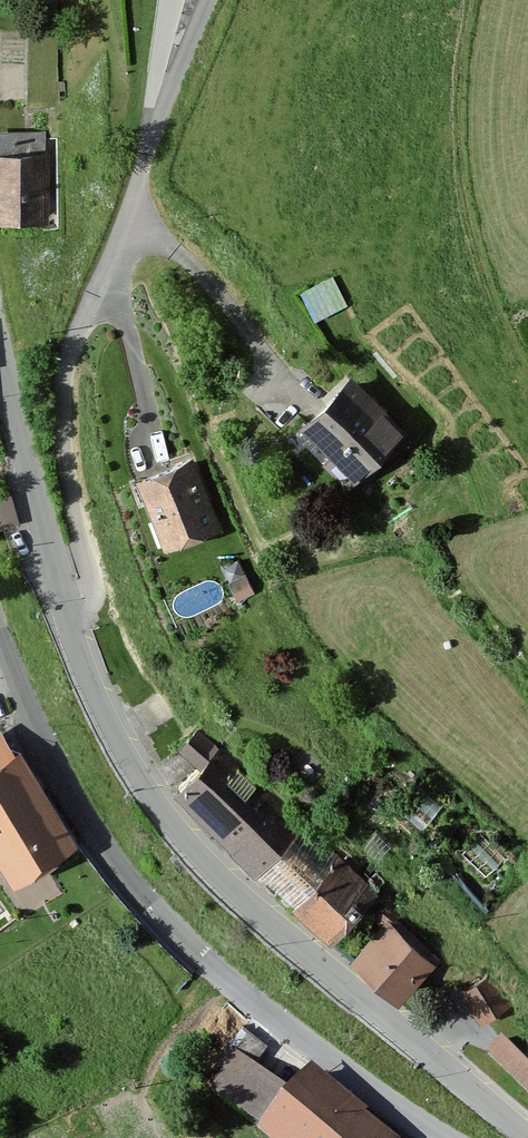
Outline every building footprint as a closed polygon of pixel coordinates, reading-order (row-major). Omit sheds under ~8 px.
[(48,136),(0,137),(0,226),(46,226),(48,136)] [(333,271),(309,284),(324,312),(348,299),(333,271)] [(344,379),(290,433),(346,488),(400,434),(344,379)] [(219,530),(192,457),(125,481),(152,554),(219,530)] [(4,500),(0,501),(0,530),(11,527),(4,500)] [(249,597),(244,581),(224,587),(229,603),(249,597)] [(297,833),(190,732),(169,753),(188,771),(164,796),(247,875),(242,881),(277,914),(282,908),(320,945),(369,893),(332,859),(334,857),(302,827),(297,833)] [(0,744),(0,883),(66,846),(12,751),(6,755),(0,744)] [(432,971),(382,922),(341,965),(391,1013),(432,971)] [(477,987),(457,1000),(476,1030),(496,1016),(477,987)] [(301,1068),(279,1093),(252,1070),(265,1054),(236,1029),(202,1069),(213,1078),(202,1091),(248,1129),(243,1135),(246,1137),(385,1137),(301,1068)] [(497,1046),(483,1062),(527,1102),(527,1073),(497,1046)]
